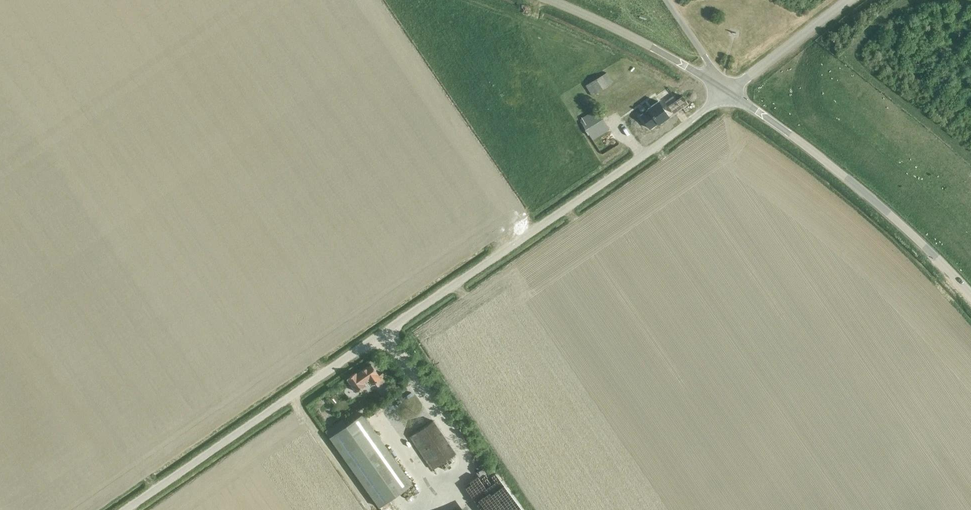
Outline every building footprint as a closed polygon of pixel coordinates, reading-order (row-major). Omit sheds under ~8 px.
[(607,72),(601,76),(585,85),(591,96),(613,83),(607,72)] [(648,110),(640,115),(649,129),(657,123),(658,124),(669,117),(658,101),(647,109),(648,110)] [(600,113),(582,124),(589,134),(591,138),(604,131),(609,128),(600,113)] [(371,364),(357,374),(356,373),(346,379),(355,392),(365,386),(363,383),(368,380),(371,385),(375,382),(377,386),(387,379),(382,372),(379,375),(371,364)] [(325,431),(379,507),(412,483),(362,414),(346,425),(342,419),(325,431)] [(410,437),(432,470),(456,454),(433,420),(410,437)] [(470,469),(477,484),(490,478),(483,463),(470,469)] [(508,489),(499,494),(496,488),(481,498),(478,494),(474,497),(482,509),(522,509),(508,489)]
